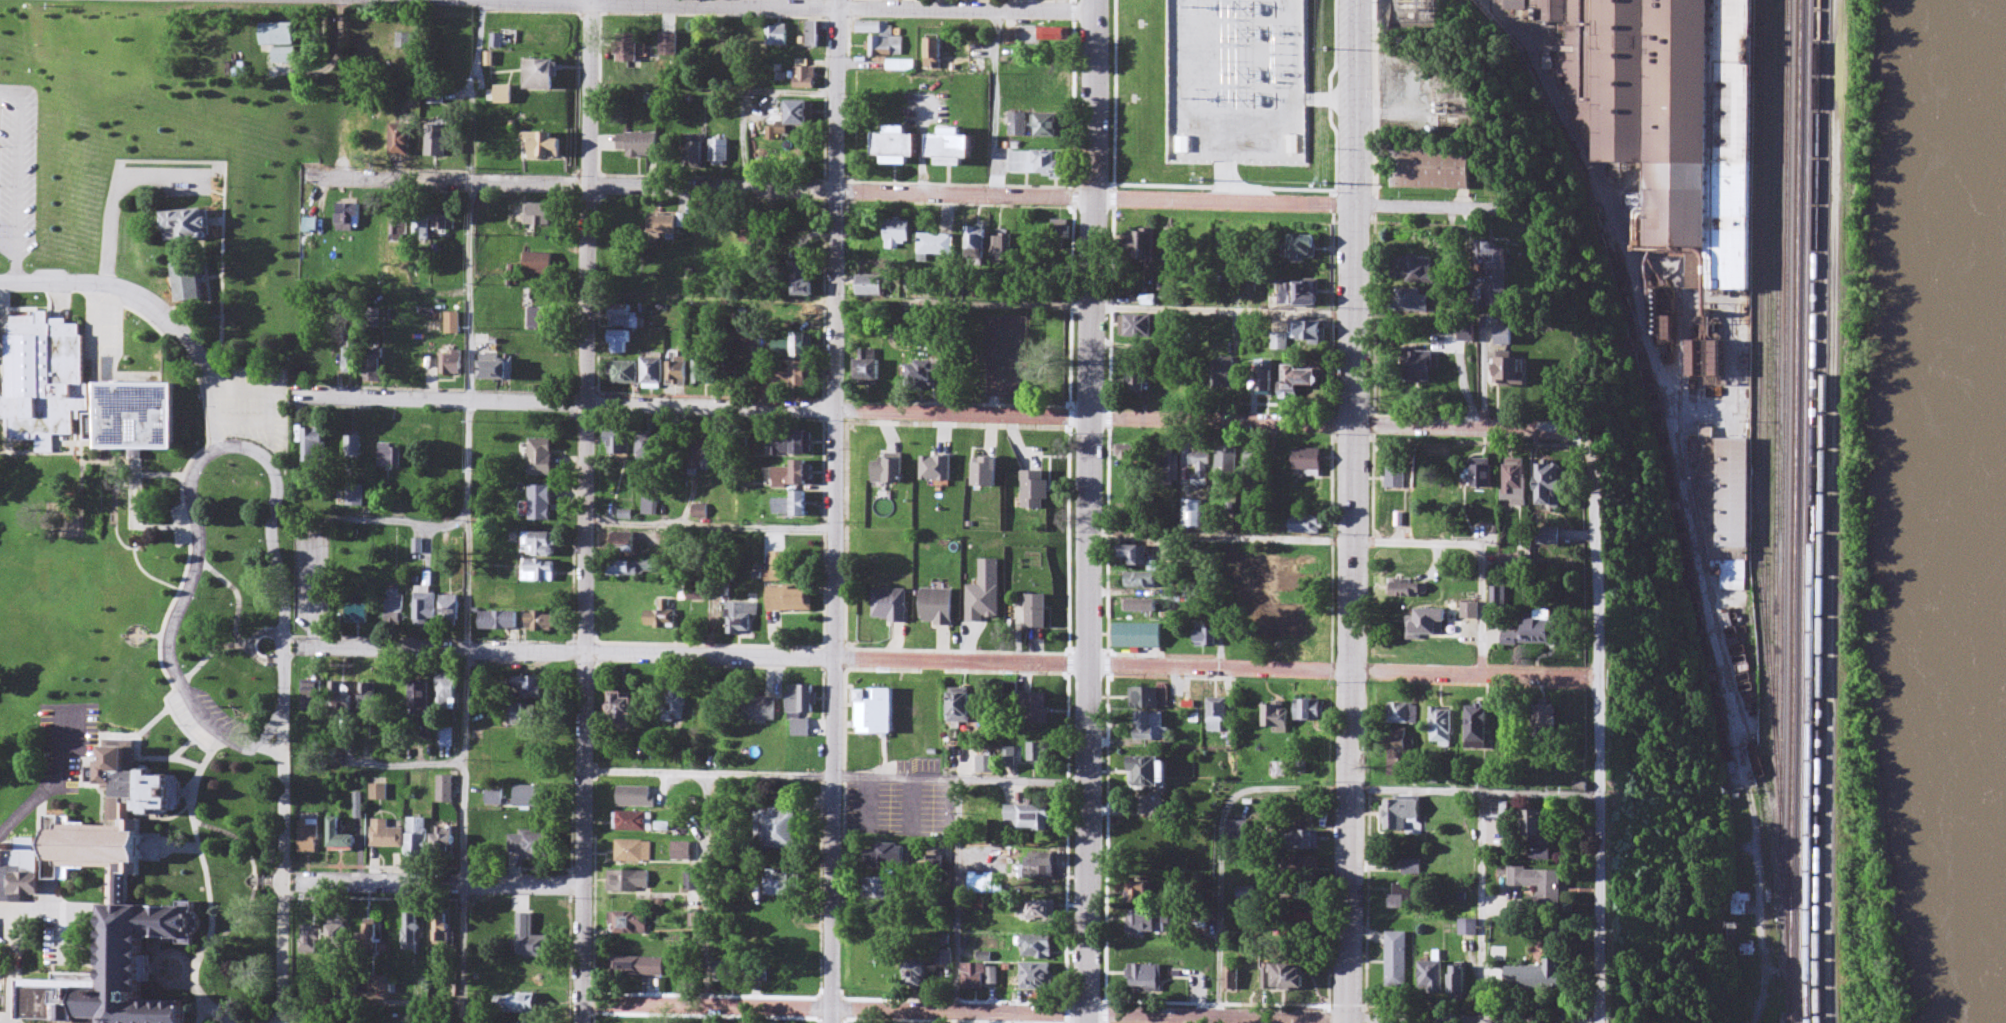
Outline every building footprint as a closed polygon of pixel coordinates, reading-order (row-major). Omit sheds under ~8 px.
[(1547,31),(1547,43),(1593,162),(1652,162),(1652,219),(1645,214),(1645,223),(1652,223),(1652,250),(1687,250),(1688,290),(1755,289),(1754,110),(1735,117),(1729,117),(1720,93),(1719,11),(1723,6),(1734,14),(1733,0),(1508,0),(1547,31)] [(1040,44),(1070,44),(1070,30),(1040,30),(1040,44)] [(1028,138),(1028,115),(1011,115),(1011,138),(1028,138)] [(1064,116),(1038,116),(1038,139),(1064,139),(1064,116)] [(1397,147),(1397,188),(1482,188),(1482,147),(1397,147)] [(1068,154),(1013,154),(1013,177),(1068,177),(1068,154)] [(1069,248),(1069,226),(1048,226),(1048,248),(1069,248)] [(1133,258),(1156,258),(1156,231),(1133,231),(1133,258)] [(1319,258),(1319,235),(1290,235),(1290,258),(1319,258)] [(1487,238),(1486,262),(1479,262),(1479,276),(1493,276),(1492,306),(1514,307),(1517,239),(1487,238)] [(1438,283),(1438,257),(1394,257),(1394,283),(1438,283)] [(1256,292),(1256,276),(1243,276),(1243,292),(1256,292)] [(1285,305),(1322,305),(1322,282),(1285,282),(1285,305)] [(1394,312),(1431,312),(1430,290),(1394,290),(1394,312)] [(1121,338),(1152,338),(1152,316),(1121,316),(1121,338)] [(1298,322),(1298,342),(1326,342),(1326,322),(1298,322)] [(1518,328),(1501,328),(1501,343),(1518,343),(1518,328)] [(1410,381),(1436,381),(1436,351),(1410,351),(1410,381)] [(1529,357),(1501,357),(1501,384),(1529,384),(1529,357)] [(1128,373),(1128,395),(1150,395),(1150,363),(1138,363),(1138,373),(1128,373)] [(1320,387),(1320,366),(1288,366),(1288,387),(1320,387)] [(1213,387),(1235,387),(1235,369),(1213,369),(1213,387)] [(1274,369),(1258,369),(1258,392),(1274,392),(1274,369)] [(1185,394),(1206,394),(1206,370),(1185,370),(1185,394)] [(1751,439),(1712,439),(1712,428),(1699,428),(1699,439),(1698,439),(1695,561),(1718,562),(1718,590),(1748,591),(1751,439)] [(1235,485),(1235,449),(1216,449),(1216,485),(1235,485)] [(1263,450),(1244,450),(1244,486),(1263,486),(1263,450)] [(1324,450),(1294,450),(1294,471),(1324,471),(1324,450)] [(1209,453),(1192,453),(1191,486),(1208,486),(1209,453)] [(1178,456),(1168,456),(1168,468),(1158,468),(1158,484),(1178,484),(1178,456)] [(1406,489),(1406,463),(1388,463),(1388,489),(1406,489)] [(1546,505),(1572,506),(1572,464),(1546,463),(1546,505)] [(1498,486),(1498,464),(1474,464),(1474,486),(1498,486)] [(1535,499),(1535,464),(1512,464),(1512,499),(1535,499)] [(1025,508),(1052,508),(1052,470),(1025,470),(1025,508)] [(1455,485),(1441,485),(1441,501),(1452,501),(1452,499),(1455,499),(1455,485)] [(1321,517),(1293,517),(1293,534),(1321,534),(1321,517)] [(1543,528),(1543,544),(1568,544),(1568,528),(1543,528)] [(1160,587),(1160,546),(1122,546),(1122,558),(1134,558),(1134,571),(1131,571),(1131,587),(1160,587)] [(1392,596),(1425,596),(1425,582),(1392,582),(1392,596)] [(1029,628),(1051,628),(1051,594),(1029,594),(1029,628)] [(1161,613),(1161,600),(1126,600),(1126,613),(1161,613)] [(1479,617),(1479,603),(1465,603),(1465,617),(1479,617)] [(1420,616),(1411,616),(1410,637),(1449,638),(1449,609),(1420,608),(1420,616)] [(1555,617),(1555,608),(1542,608),(1542,617),(1529,617),(1529,644),(1565,644),(1564,617),(1555,617)] [(1720,630),(1731,628),(1729,615),(1718,617),(1720,630)] [(1117,648),(1165,648),(1165,624),(1117,624),(1117,648)] [(1218,646),(1218,628),(1197,628),(1197,646),(1218,646)] [(1134,709),(1162,709),(1162,688),(1134,688),(1134,709)] [(1051,725),(1051,695),(1019,695),(1019,725),(1051,725)] [(1229,698),(1209,698),(1209,733),(1229,733),(1229,698)] [(1327,700),(1298,700),(1298,720),(1327,720),(1327,700)] [(1389,704),(1389,725),(1416,725),(1416,704),(1389,704)] [(1539,738),(1561,738),(1561,704),(1539,704),(1539,738)] [(1274,734),(1289,734),(1289,705),(1265,705),(1265,727),(1274,727),(1274,734)] [(1490,705),(1468,705),(1468,748),(1490,748),(1490,705)] [(1433,743),(1441,743),(1441,748),(1454,748),(1454,709),(1433,709),(1433,743)] [(1166,730),(1166,713),(1141,713),(1141,741),(1172,741),(1172,730),(1166,730)] [(1415,742),(1389,742),(1389,777),(1415,777),(1415,742)] [(1030,744),(1030,766),(1049,766),(1049,744),(1030,744)] [(1134,757),(1134,789),(1166,789),(1166,757),(1134,757)] [(1724,784),(1737,780),(1733,767),(1720,771),(1724,784)] [(1422,833),(1422,799),(1388,799),(1388,833),(1422,833)] [(1507,800),(1490,800),(1490,816),(1507,816),(1507,800)] [(1009,807),(1009,821),(1018,821),(1018,831),(1054,831),(1054,807),(1009,807)] [(1554,831),(1549,831),(1549,811),(1525,811),(1525,837),(1533,837),(1533,860),(1553,861),(1554,831)] [(1249,822),(1231,822),(1231,840),(1249,840),(1249,822)] [(1282,833),(1282,850),(1320,850),(1320,833),(1282,833)] [(1321,858),(1286,858),(1286,879),(1321,879),(1321,858)] [(1026,879),(1059,879),(1059,860),(1026,860),(1026,879)] [(1403,875),(1421,875),(1421,860),(1403,860),(1403,875)] [(1564,914),(1564,870),(1512,870),(1512,888),(1540,888),(1540,898),(1532,898),(1532,915),(1564,914)] [(1416,885),(1390,885),(1390,909),(1416,909),(1416,885)] [(1150,887),(1130,887),(1130,904),(1150,904),(1150,887)] [(1257,894),(1241,894),(1241,902),(1257,902),(1257,894)] [(1749,894),(1730,894),(1730,916),(1750,916),(1749,894)] [(1058,902),(1021,902),(1021,918),(1031,918),(1031,925),(1058,925),(1058,902)] [(1158,933),(1158,924),(1172,924),(1172,912),(1131,912),(1131,933),(1158,933)] [(1305,936),(1305,920),(1279,921),(1279,936),(1305,936)] [(1408,933),(1388,933),(1388,989),(1408,989),(1408,933)] [(1054,938),(1024,938),(1024,960),(1054,960),(1054,938)] [(1739,956),(1751,956),(1751,947),(1739,947),(1739,956)] [(1568,988),(1568,960),(1551,960),(1551,969),(1508,969),(1508,988),(1568,988)] [(1421,994),(1444,994),(1444,962),(1421,962),(1421,994)] [(1024,990),(1054,990),(1054,965),(1024,965),(1024,990)] [(1132,989),(1164,989),(1164,966),(1132,966),(1132,989)] [(1308,988),(1307,966),(1266,968),(1267,990),(1308,988)] [(1468,967),(1453,967),(1453,999),(1468,999),(1468,967)] [(1227,992),(1242,992),(1242,968),(1227,968),(1227,992)] [(1262,970),(1244,970),(1244,993),(1262,993),(1262,970)]
